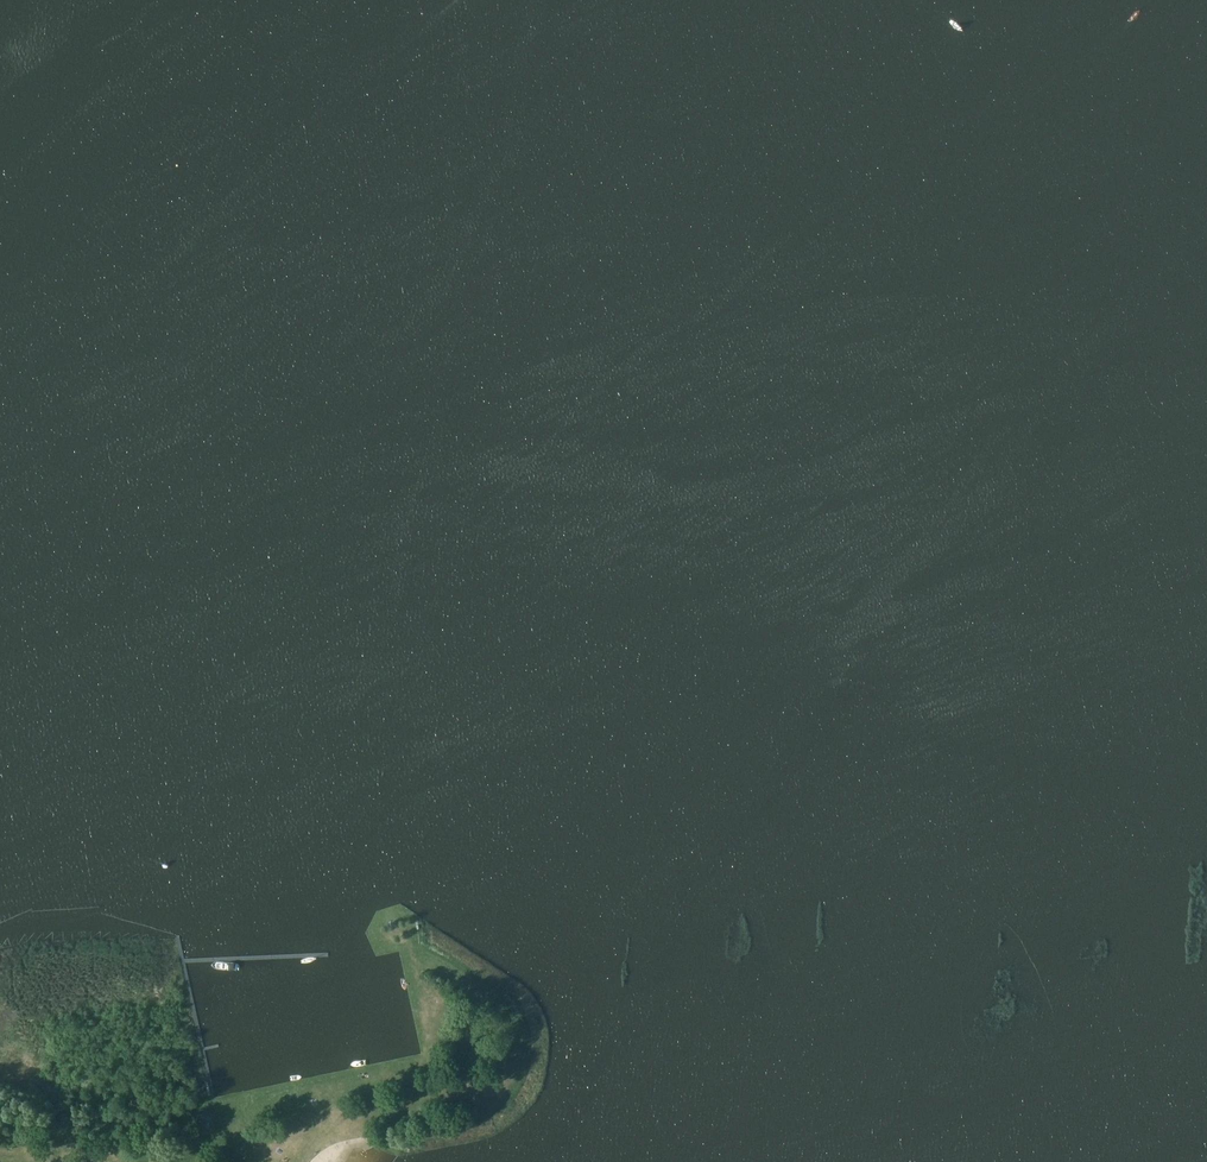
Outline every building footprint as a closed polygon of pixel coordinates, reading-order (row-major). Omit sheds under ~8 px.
[(211,1127),(213,1120),(204,1117),(202,1124),(211,1127)]
